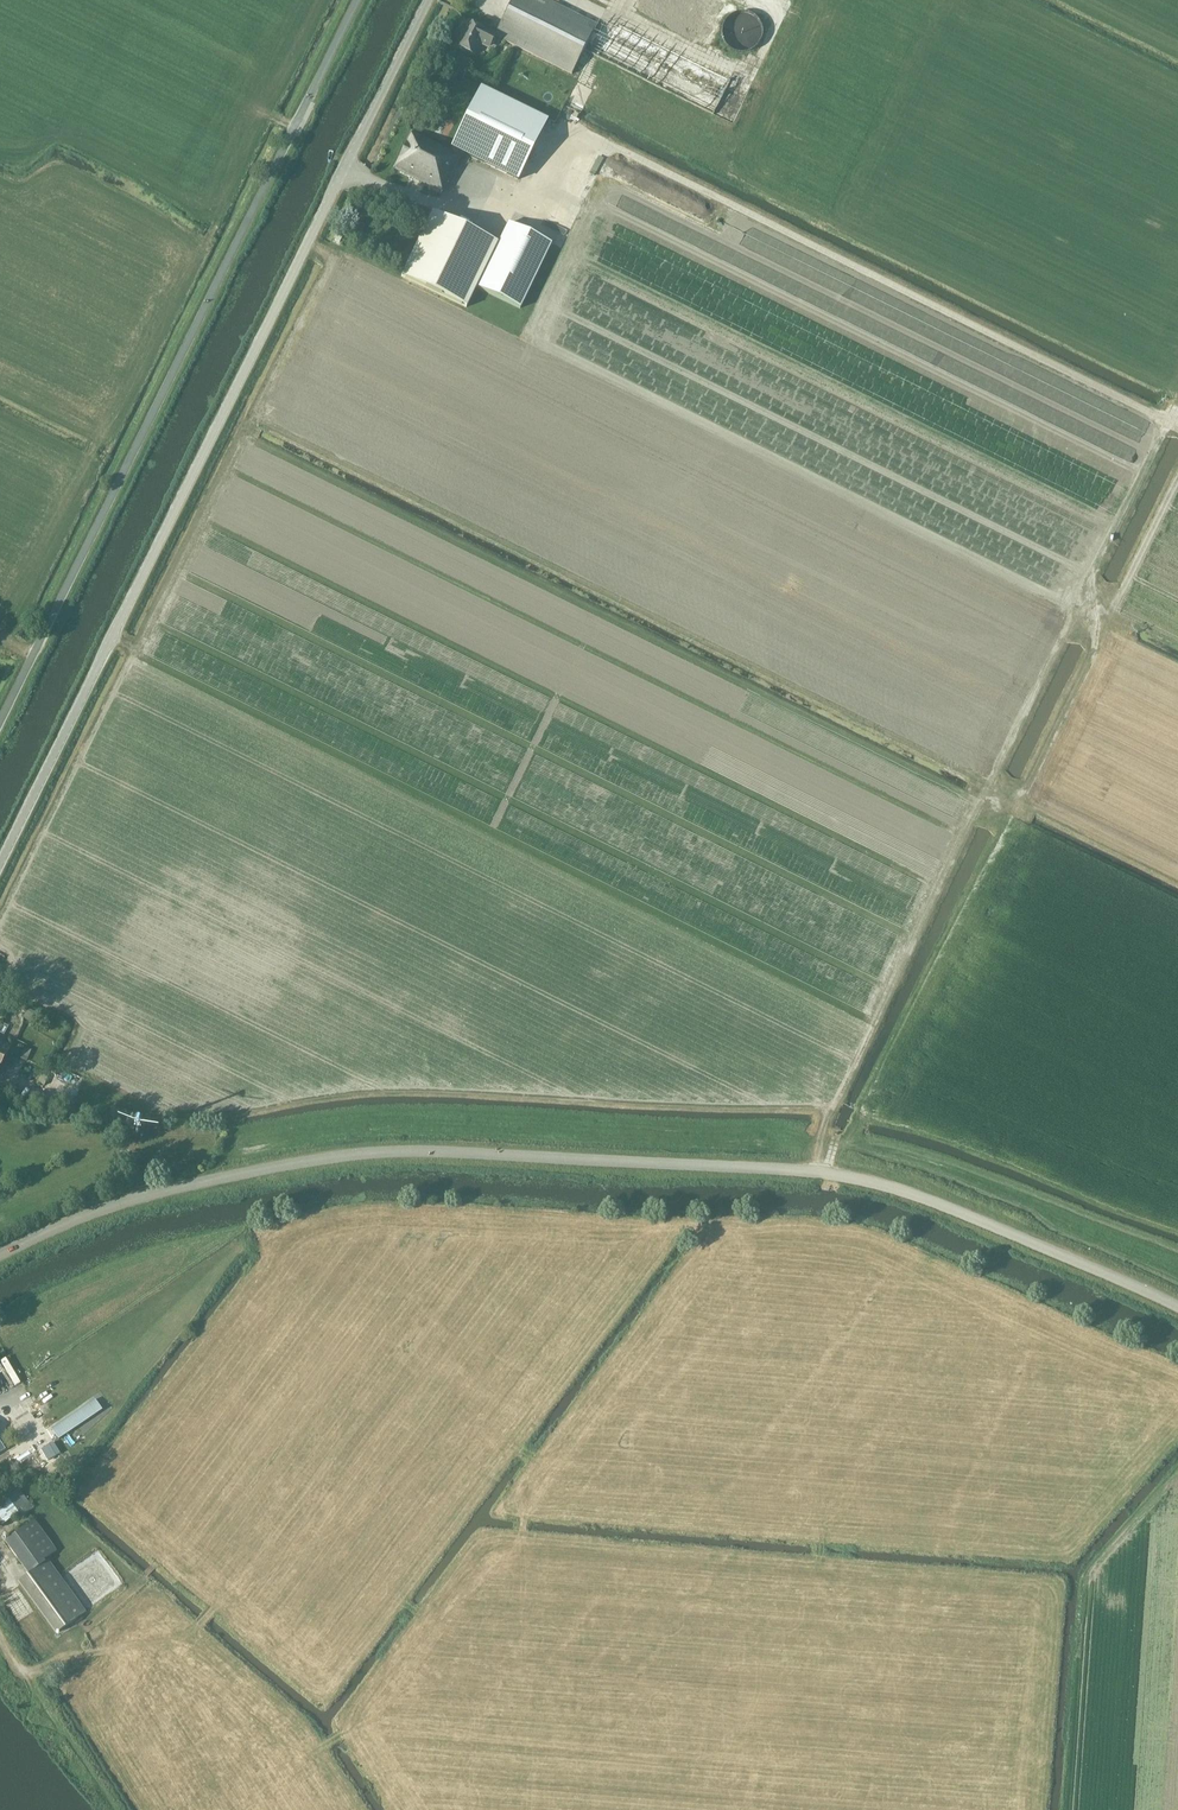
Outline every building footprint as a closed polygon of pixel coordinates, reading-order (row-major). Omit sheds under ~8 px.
[(474,55),(481,42),(490,46),(495,36),(572,75),(597,26),(545,0),(513,0),(498,31),(488,27),(486,31),(469,22),(468,24),(466,23),(460,33),(463,34),(456,46),(474,55)] [(410,133),(393,169),(409,178),(409,179),(412,180),(412,179),(441,193),(446,183),(447,184),(462,153),(517,180),(547,120),(481,88),(449,152),(410,133)] [(508,224),(498,244),(432,213),(402,278),(467,309),(476,288),(521,309),(552,245),(508,224)] [(31,1023),(36,1013),(28,1008),(23,1018),(31,1023)] [(0,1041),(0,1068),(8,1052),(26,1061),(31,1050),(24,1047),(21,1052),(11,1046),(0,1041)] [(53,1066),(50,1074),(55,1076),(58,1069),(53,1066)] [(95,1400),(57,1426),(51,1429),(58,1440),(102,1410),(95,1400)] [(4,1494),(1,1496),(4,1500),(0,1503),(0,1523),(2,1526),(15,1516),(18,1520),(37,1506),(27,1492),(23,1495),(16,1485),(4,1494)] [(85,1612),(47,1559),(57,1551),(34,1520),(5,1542),(28,1574),(18,1582),(56,1634),(85,1612)]
